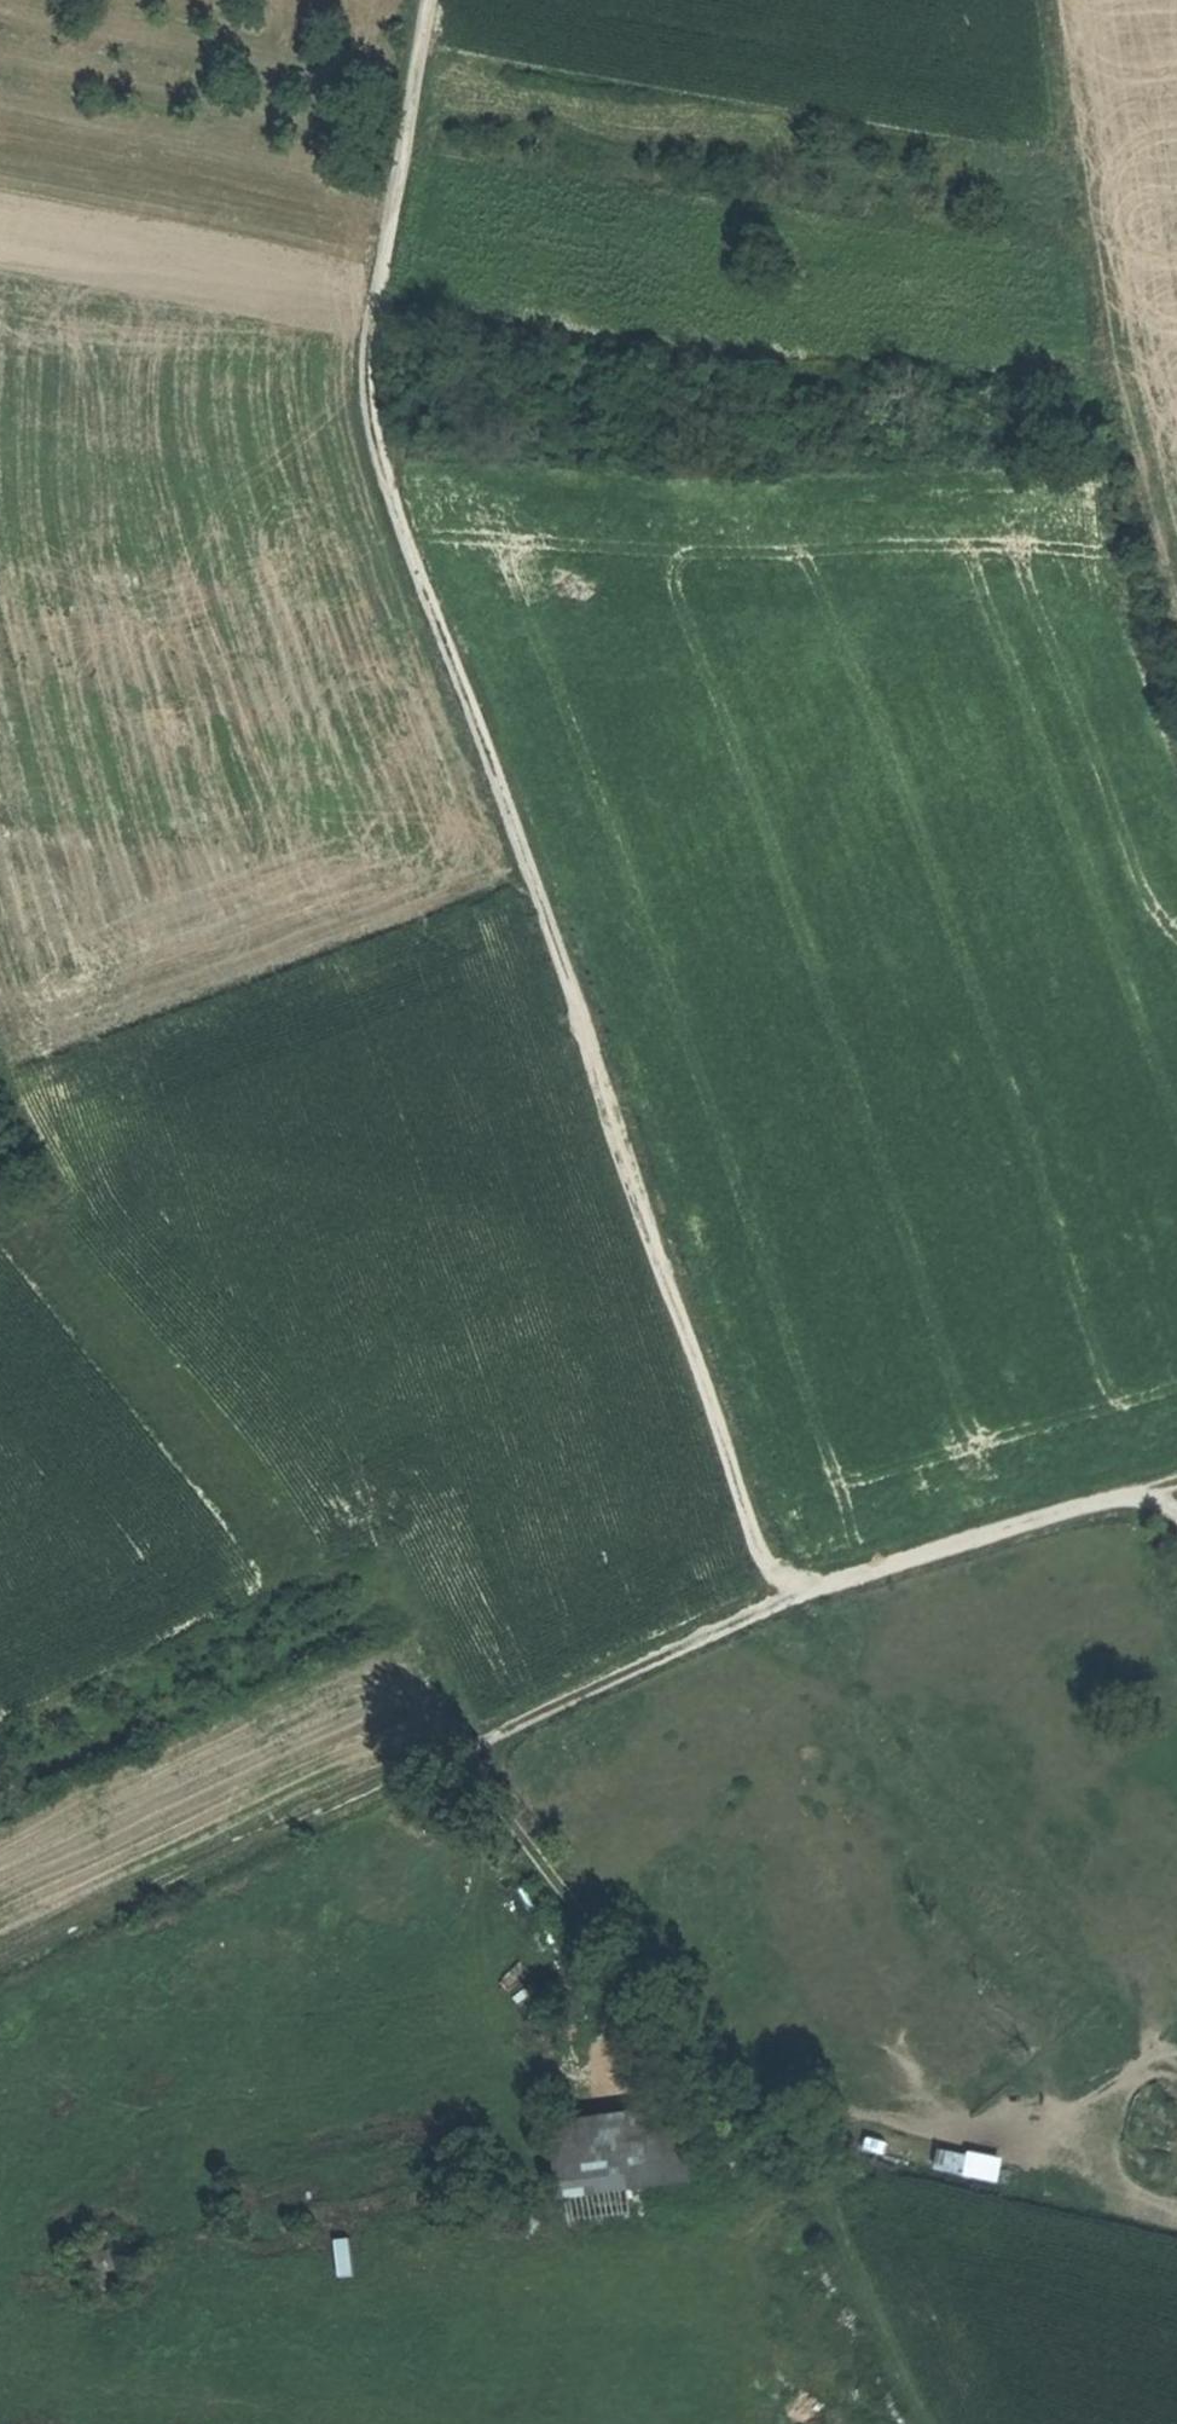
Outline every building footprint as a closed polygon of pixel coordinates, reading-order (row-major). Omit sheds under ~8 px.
[(563,2207),(692,2187),(680,2111),(551,2131),(563,2207)] [(335,2237),(339,2275),(358,2273),(354,2235),(335,2237)] [(839,2418),(823,2391),(795,2407),(805,2423),(827,2423),(839,2418)]
